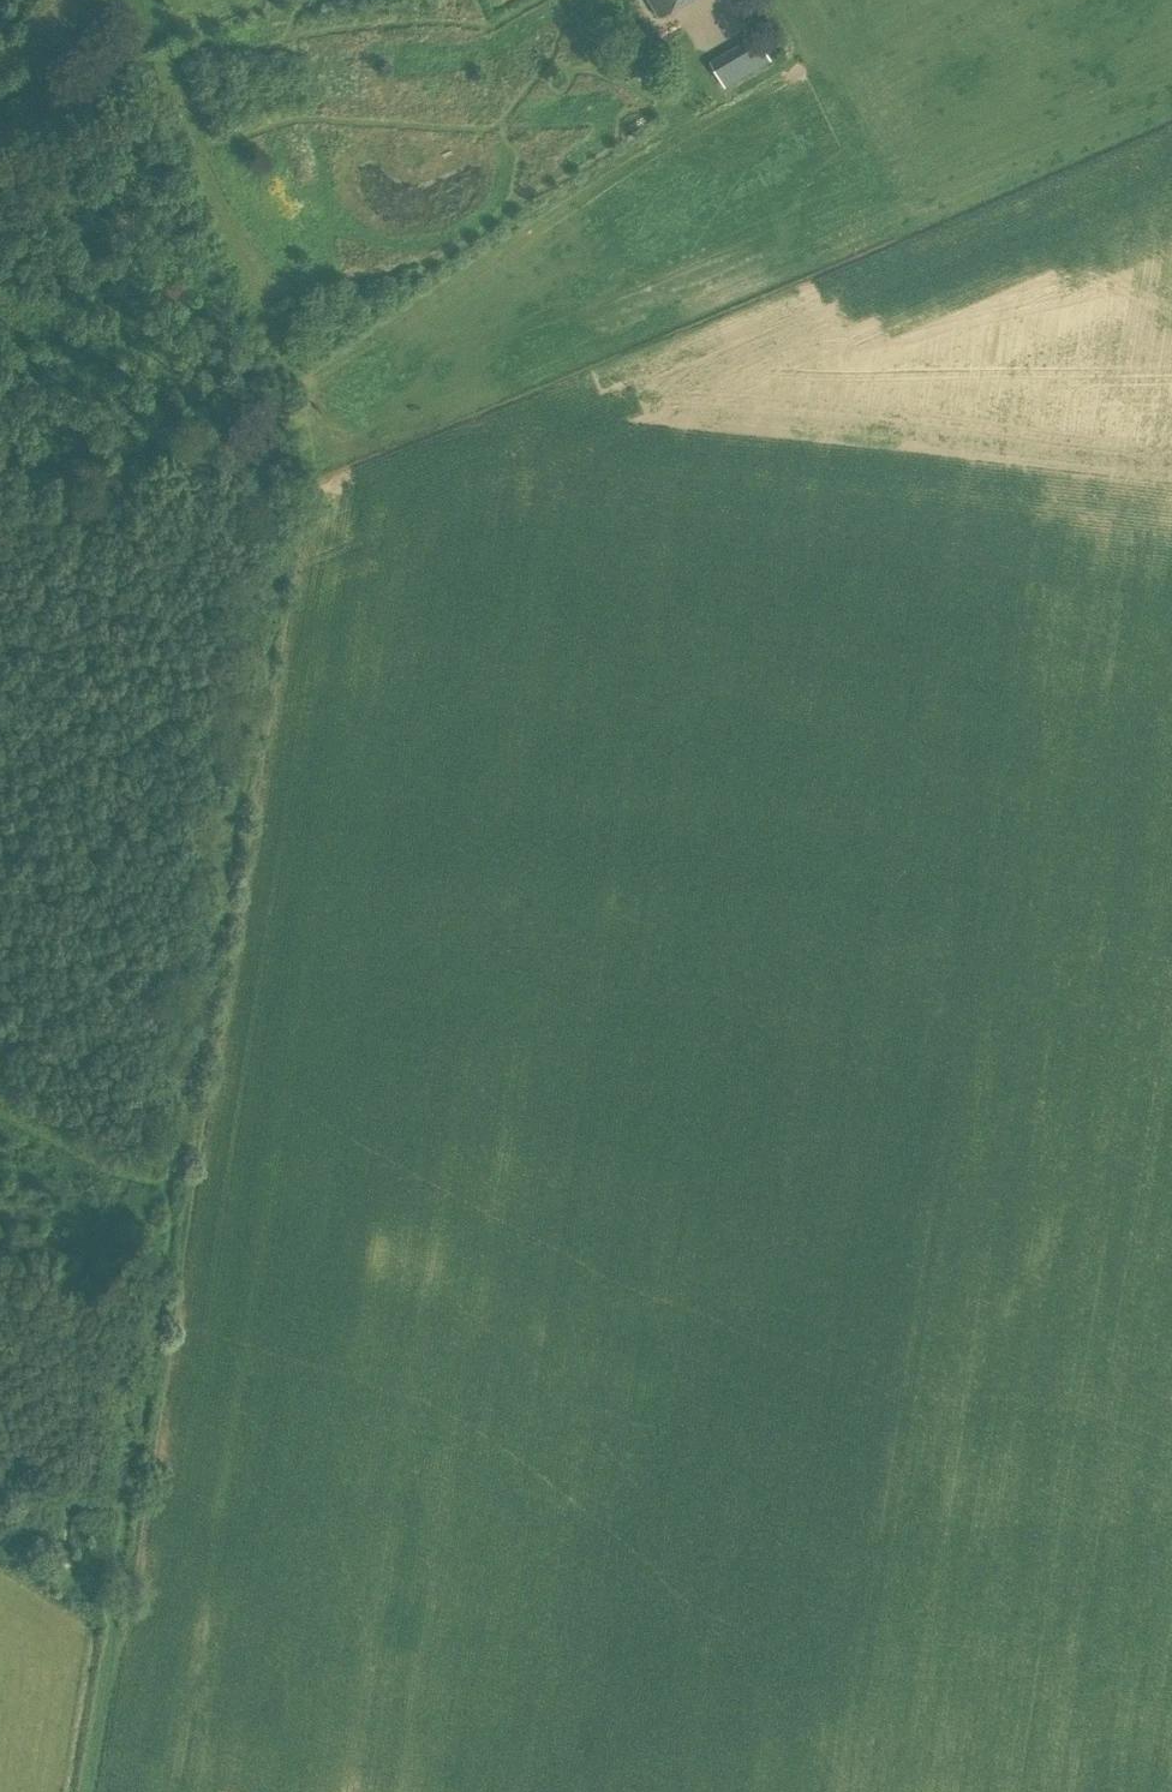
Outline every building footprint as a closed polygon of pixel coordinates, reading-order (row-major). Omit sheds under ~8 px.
[(660,17),(688,0),(650,0),(660,17)] [(728,56),(712,65),(725,87),(741,78),(728,56)]
